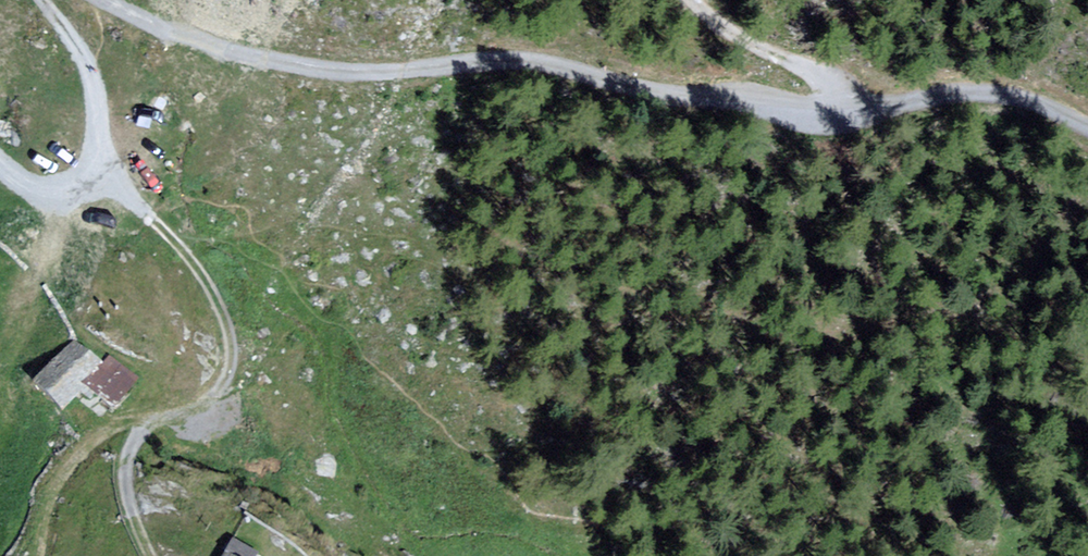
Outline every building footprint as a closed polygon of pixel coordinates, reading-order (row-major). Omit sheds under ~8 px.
[(71,338),(33,382),(65,410),(88,383),(103,365),(71,338)] [(103,365),(88,383),(116,407),(141,379),(112,355),(103,365)]
